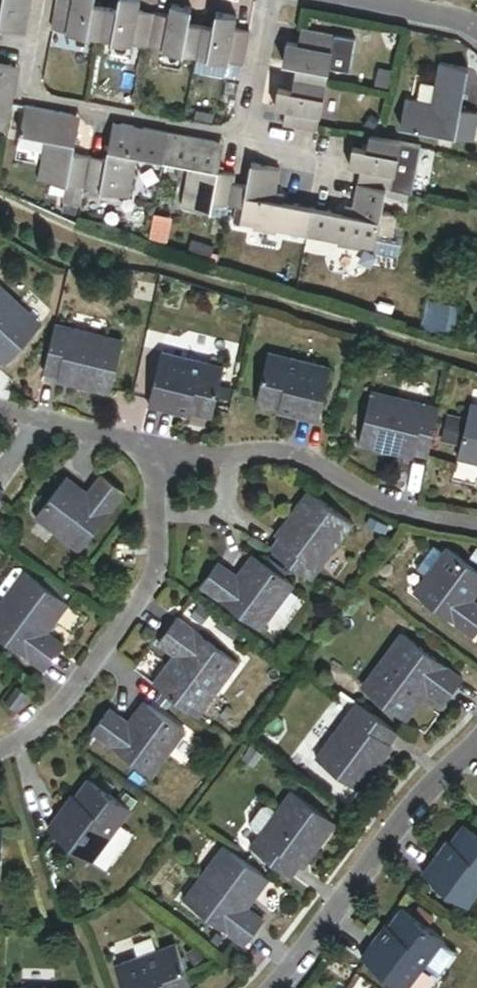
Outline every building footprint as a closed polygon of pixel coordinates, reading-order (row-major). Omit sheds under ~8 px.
[(1,27),(19,30),(28,24),(32,0),(0,0),(0,31),(1,27)] [(106,4),(94,2),(94,0),(56,0),(51,26),(64,28),(64,31),(86,35),(87,32),(100,35),(106,4)] [(154,9),(140,7),(141,0),(119,0),(117,6),(106,4),(100,35),(109,36),(110,39),(136,43),(137,41),(148,43),(154,9)] [(168,11),(154,9),(148,43),(161,45),(161,48),(184,53),(185,51),(196,53),(201,21),(190,19),(192,6),(170,2),(168,11)] [(214,23),(201,21),(196,53),(206,54),(206,57),(228,60),(229,58),(244,61),(250,26),(234,24),(236,14),(216,10),(214,23)] [(336,31),(302,26),(299,40),(289,39),(285,59),(299,62),(297,74),(327,79),(329,69),(331,70),(335,46),(333,46),(336,31)] [(11,119),(19,73),(11,62),(0,60),(0,117),(11,119)] [(439,61),(435,83),(433,100),(419,97),(406,95),(401,123),(473,136),(476,109),(476,108),(461,106),(467,66),(439,61)] [(325,89),(327,79),(297,74),(295,86),(281,84),(277,105),(287,106),(284,121),(318,127),(320,115),(322,115),(327,90),(325,89)] [(435,83),(422,80),(419,97),(433,100),(435,83)] [(42,178),(86,186),(92,152),(77,150),(82,123),(75,114),(27,105),(22,133),(48,138),(42,178)] [(92,152),(86,186),(131,194),(139,155),(165,159),(170,131),(123,122),(115,127),(111,155),(92,152)] [(170,131),(165,159),(190,163),(184,204),(212,208),(213,200),(230,203),(230,201),(234,178),(236,169),(219,166),(222,147),(217,139),(170,131)] [(358,180),(387,185),(393,186),(395,171),(397,171),(400,155),(397,154),(400,138),(372,133),(369,146),(355,143),(351,162),(361,164),(358,180)] [(280,166),(251,160),(248,181),(234,178),(230,201),(237,202),(234,220),(254,224),(254,230),(276,234),(277,228),(308,234),(314,204),(285,200),(277,189),(280,166)] [(314,204),(308,234),(340,239),(339,245),(362,250),(363,244),(377,246),(380,228),(394,230),(397,209),(384,204),(387,185),(358,180),(355,200),(345,209),(314,204)] [(39,325),(16,305),(22,298),(0,279),(0,352),(9,359),(39,325)] [(16,305),(39,325),(45,318),(22,298),(16,305)] [(121,336),(55,321),(44,371),(58,374),(84,380),(83,385),(108,391),(121,336)] [(172,400),(190,405),(214,410),(219,391),(223,374),(227,357),(161,341),(146,400),(170,406),(172,400)] [(293,408),(291,413),(318,420),(332,363),(267,347),(255,399),(276,404),(293,408)] [(57,379),(83,385),(84,380),(58,374),(57,379)] [(235,377),(223,374),(219,391),(231,394),(235,377)] [(428,455),(440,405),(370,388),(357,443),(387,450),(388,445),(413,451),(428,455)] [(188,411),(190,405),(172,400),(170,406),(188,411)] [(469,401),(467,410),(476,412),(476,402),(469,401)] [(274,409),(291,413),(293,408),(276,404),(274,409)] [(467,410),(456,457),(476,462),(476,412),(467,410)] [(388,445),(387,450),(412,457),(413,451),(388,445)] [(85,497),(62,481),(36,516),(82,550),(126,492),(101,474),(88,491),(85,497)] [(67,475),(62,481),(85,497),(88,491),(67,475)] [(273,544),(314,575),(355,519),(309,486),(292,510),(296,513),(281,533),(273,544)] [(277,530),(281,533),(296,513),(292,510),(277,530)] [(476,584),(476,566),(448,545),(416,588),(476,633),(476,631),(476,598),(475,597),(470,593),(476,584)] [(246,575),(261,554),(257,550),(241,571),(246,575)] [(269,559),(261,554),(246,575),(241,571),(222,559),(205,583),(264,627),(299,581),(287,572),(269,559)] [(272,554),(269,559),(287,572),(290,568),(272,554)] [(18,600),(35,576),(27,570),(10,594),(18,600)] [(35,576),(18,600),(10,594),(0,607),(0,634),(48,670),(67,644),(53,633),(73,605),(66,600),(46,585),(35,576)] [(52,578),(46,585),(66,600),(72,592),(52,578)] [(204,601),(196,596),(187,607),(195,613),(204,601)] [(177,652),(156,681),(195,710),(213,685),(219,690),(241,659),(181,615),(162,641),(177,652)] [(241,630),(222,617),(218,622),(237,636),(241,630)] [(390,665),(373,688),(410,717),(430,690),(448,703),(468,676),(406,630),(384,660),(390,665)] [(366,683),(373,688),(390,665),(384,660),(366,683)] [(213,685),(195,710),(202,714),(219,690),(213,685)] [(30,693),(21,686),(8,702),(18,709),(30,693)] [(178,699),(167,691),(160,701),(170,709),(178,699)] [(137,723),(153,702),(148,699),(132,720),(137,723)] [(392,741),(401,729),(360,699),(318,754),(363,788),(380,764),(377,761),(392,741)] [(191,731),(153,702),(137,723),(132,720),(113,707),(96,730),(158,775),(191,731)] [(396,743),(392,741),(377,761),(380,764),(396,743)] [(104,775),(99,782),(111,792),(116,784),(104,775)] [(69,809),(64,805),(49,824),(97,860),(135,809),(111,792),(99,782),(92,777),(81,793),(69,809)] [(318,841),(323,845),(341,821),(294,788),(253,845),(294,874),(303,863),(318,841)] [(76,789),(64,805),(69,809),(81,793),(76,789)] [(441,853),(426,873),(472,907),(476,900),(476,830),(469,824),(456,843),(446,856),(441,853)] [(450,839),(441,853),(446,856),(456,843),(450,839)] [(308,866),(323,845),(318,841),(303,863),(308,866)] [(235,849),(229,844),(212,865),(218,870),(235,849)] [(253,904),(273,877),(235,849),(218,870),(212,865),(188,896),(250,942),(270,916),(253,904)] [(379,936),(364,956),(407,987),(412,987),(448,938),(406,909),(394,926),(384,939),(379,936)] [(389,923),(379,936),(384,939),(394,926),(389,923)] [(178,939),(119,961),(128,987),(197,987),(178,939)]
